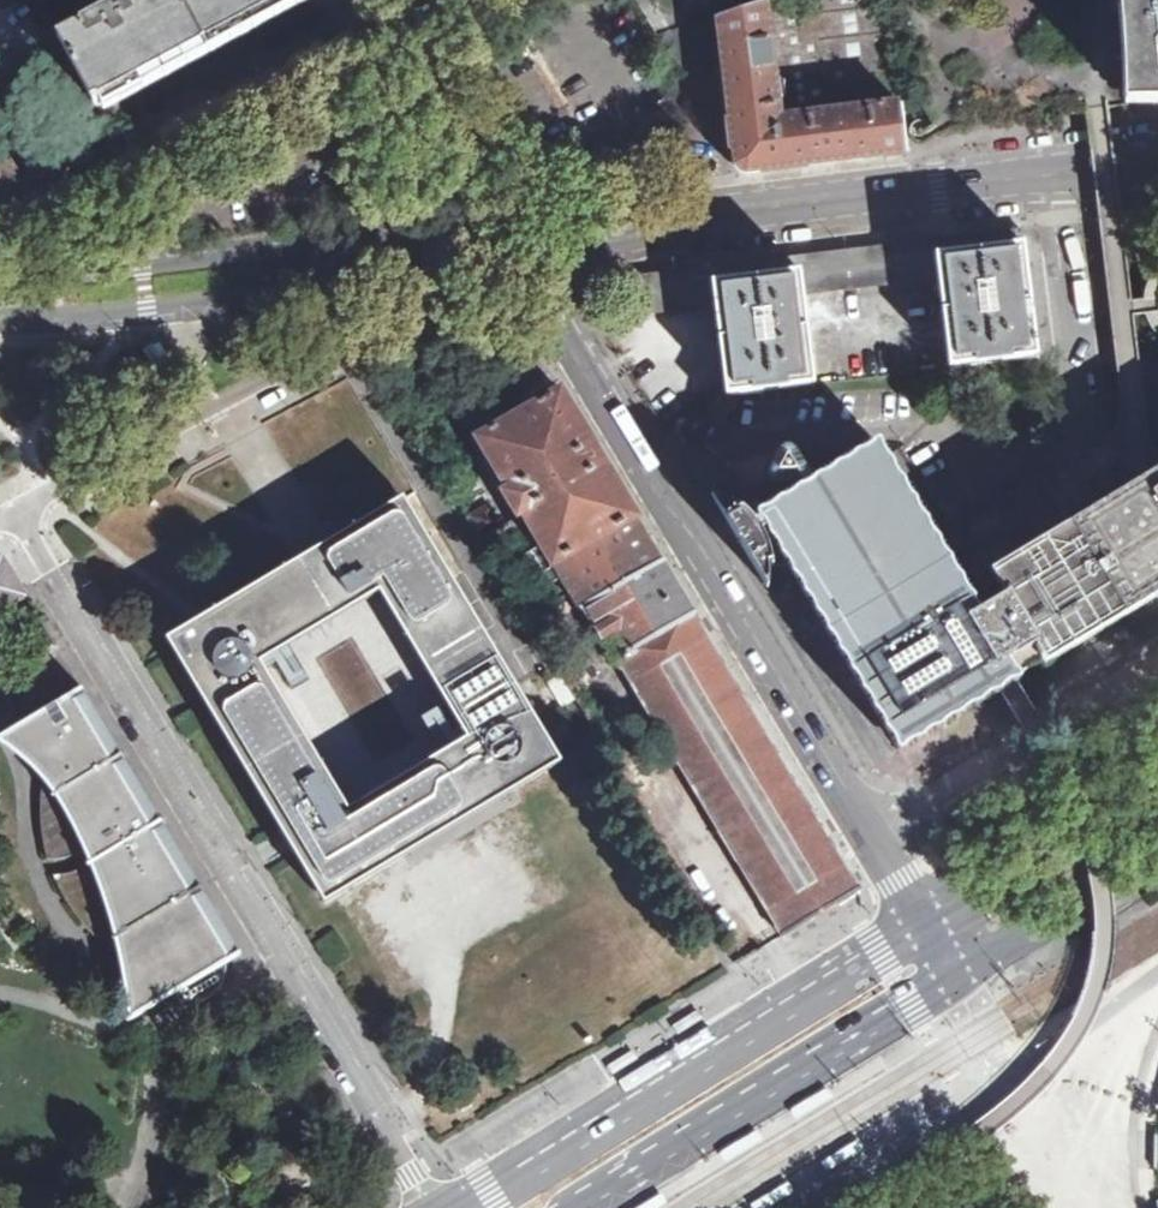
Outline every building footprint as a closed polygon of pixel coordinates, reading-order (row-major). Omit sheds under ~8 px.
[(127,0),(111,0),(109,4),(110,10),(59,37),(96,106),(209,45),(293,0),(127,0)] [(907,152),(900,98),(781,112),(767,0),(766,0),(714,16),(717,56),(725,116),(722,117),(727,160),(742,172),(769,169),(798,166),(907,152)] [(1124,96),(1128,96),(1157,95),(1157,0),(1118,0),(1121,34),(1123,69),(1124,96)] [(18,179),(0,149),(0,189),(18,179)] [(937,253),(1022,242),(1021,230),(964,237),(757,262),(641,275),(646,315),(716,307),(713,283),(799,272),(802,293),(858,287),(940,278),(937,253)] [(70,242),(41,244),(42,256),(71,253),(70,242)] [(1022,242),(937,253),(940,278),(951,367),(1036,356),(1022,242)] [(799,272),(713,283),(716,307),(728,395),(814,384),(802,293),(799,272)] [(277,320),(276,310),(240,316),(241,325),(277,320)] [(518,515),(521,515),(523,513),(554,565),(555,564),(637,516),(562,390),(519,415),(478,438),(508,489),(505,491),(505,494),(512,504),(518,515)] [(1045,663),(1126,615),(1070,522),(964,587),(878,445),(758,516),(839,651),(856,680),(899,751),(1011,683),(1021,678),(1020,674),(1033,666),(1044,660),(1045,663)] [(1070,522),(1126,615),(1157,595),(1157,470),(1070,522)] [(412,491),(402,496),(480,629),(491,623),(412,491)] [(402,496),(335,535),(308,551),(195,619),(163,638),(199,697),(284,841),(316,893),(322,902),(560,762),(486,639),(480,629),(402,496)] [(637,516),(555,564),(582,607),(664,560),(651,538),(637,516)] [(664,560),(582,607),(598,634),(616,662),(618,661),(696,615),(681,588),(664,560)] [(784,937),(861,890),(851,873),(778,751),(696,615),(618,661),(683,769),(705,806),(784,937)] [(258,660),(280,697),(310,680),(289,641),(258,660)] [(244,960),(82,687),(8,730),(51,762),(74,791),(97,826),(113,864),(125,895),(138,938),(147,972),(152,1013),(244,960)] [(465,738),(445,702),(417,719),(439,754),(465,738)] [(693,1010),(666,1027),(668,1030),(671,1035),(698,1017),(693,1010)] [(629,1050),(602,1067),(604,1071),(607,1075),(634,1058),(629,1050)] [(823,1088),(785,1112),(788,1117),(791,1122),(829,1097),(823,1088)] [(855,1141),(816,1165),(821,1174),(861,1150),(858,1145),(855,1141)] [(785,1182),(745,1205),(747,1207),(765,1207),(791,1193),(788,1188),(785,1182)] [(640,1207),(659,1207),(664,1205),(659,1197),(640,1207)]
